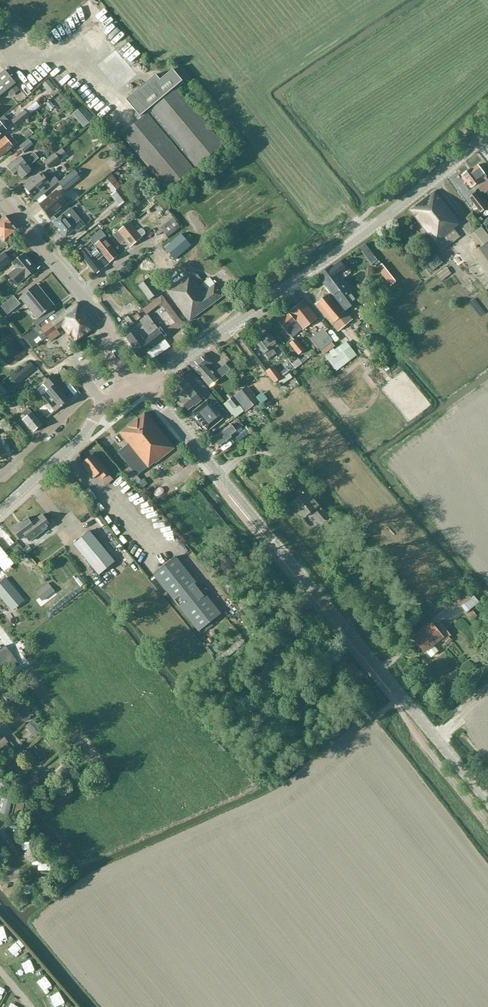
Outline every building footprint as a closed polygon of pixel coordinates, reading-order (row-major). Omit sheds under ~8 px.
[(22,56),(31,52),(27,40),(17,44),(22,56)] [(128,56),(137,50),(134,45),(125,52),(128,56)] [(223,145),(177,89),(184,83),(173,69),(160,79),(156,74),(126,99),(141,119),(122,135),(168,191),(223,145)] [(16,84),(5,70),(0,75),(0,97),(3,94),(4,95),(8,92),(13,89),(12,87),(16,84)] [(48,83),(43,86),(50,94),(54,90),(48,83)] [(16,93),(13,89),(8,92),(12,97),(16,93)] [(72,114),(84,128),(95,118),(84,105),(72,114)] [(17,128),(30,117),(24,110),(11,121),(17,128)] [(120,128),(124,125),(117,117),(113,119),(120,128)] [(7,130),(4,127),(9,123),(5,118),(0,121),(0,135),(7,130)] [(23,134),(27,139),(33,134),(30,129),(23,134)] [(18,143),(13,137),(8,140),(6,138),(0,142),(0,156),(1,157),(18,143)] [(25,154),(34,146),(28,139),(19,147),(25,154)] [(50,169),(61,161),(62,162),(68,156),(62,147),(55,153),(44,163),(50,169)] [(116,155),(121,163),(126,160),(121,152),(116,155)] [(30,166),(34,163),(39,159),(34,153),(28,158),(24,161),(21,157),(8,167),(15,175),(17,174),(22,180),(33,171),(30,166)] [(486,177),(487,177),(478,165),(472,169),(462,176),(471,189),(473,187),(476,191),(487,182),(487,180),(486,177)] [(59,183),(63,189),(65,191),(81,178),(75,170),(68,176),(59,183)] [(56,177),(50,182),(41,173),(24,186),(34,198),(34,197),(37,200),(59,181),(56,177)] [(130,197),(112,174),(107,178),(117,190),(110,196),(119,207),(130,197)] [(143,189),(138,194),(141,198),(146,193),(143,189)] [(51,218),(68,204),(57,191),(40,205),(51,218)] [(435,191),(410,211),(436,244),(454,230),(454,229),(453,228),(460,223),(435,191)] [(481,213),(487,209),(475,193),(469,197),(481,213)] [(156,204),(160,208),(164,204),(160,200),(156,204)] [(77,233),(84,228),(86,226),(72,208),(63,215),(54,222),(66,237),(75,230),(77,233)] [(17,232),(6,217),(0,221),(0,237),(4,242),(13,235),(14,235),(16,234),(16,233),(17,232)] [(182,228),(176,221),(164,232),(169,238),(182,228)] [(142,227),(137,230),(130,222),(117,232),(118,232),(114,235),(121,244),(125,241),(130,247),(147,233),(142,227)] [(478,247),(479,248),(475,251),(487,267),(487,242),(487,241),(487,235),(482,227),(474,233),(470,236),(478,247)] [(118,256),(104,238),(106,236),(101,230),(90,239),(92,240),(78,252),(96,275),(109,264),(103,257),(104,256),(110,263),(118,256)] [(190,235),(186,239),(182,234),(165,248),(174,260),(191,245),(188,242),(193,238),(190,235)] [(12,261),(5,253),(0,257),(0,271),(12,261)] [(18,285),(24,279),(37,269),(24,254),(12,264),(15,268),(9,274),(18,285)] [(346,270),(340,262),(333,267),(332,266),(319,276),(346,311),(359,301),(339,275),(346,270)] [(441,271),(437,275),(441,281),(446,277),(441,271)] [(199,285),(199,284),(203,281),(197,274),(193,277),(191,274),(185,279),(184,277),(166,290),(167,291),(164,293),(166,297),(170,295),(184,313),(179,317),(183,322),(187,318),(189,321),(223,296),(210,278),(203,283),(199,285)] [(150,300),(159,294),(149,279),(139,285),(150,300)] [(36,285),(20,298),(37,319),(34,322),(37,326),(39,325),(53,314),(56,313),(51,308),(53,306),(36,285)] [(335,305),(327,295),(315,305),(338,332),(353,320),(339,302),(335,305)] [(8,314),(21,304),(14,296),(1,306),(8,314)] [(372,300),(364,305),(368,312),(376,306),(372,300)] [(303,330),(317,318),(304,301),(289,314),(302,330),(303,330)] [(24,337),(32,349),(36,346),(31,339),(38,334),(43,341),(47,337),(47,338),(48,338),(51,342),(61,335),(58,331),(58,330),(62,327),(69,336),(71,333),(77,342),(92,331),(96,328),(83,309),(82,311),(76,303),(64,312),(65,312),(56,318),(53,314),(39,325),(37,326),(34,329),(31,331),(24,337)] [(125,319),(131,326),(141,318),(138,313),(133,317),(131,314),(125,319)] [(292,339),(302,330),(289,314),(279,323),(292,339)] [(135,331),(126,338),(134,348),(132,349),(139,358),(140,358),(146,365),(171,347),(165,339),(159,331),(147,316),(140,321),(144,327),(142,328),(138,331),(137,329),(134,331),(135,331)] [(274,350),(279,347),(269,334),(265,337),(263,335),(255,340),(269,360),(277,354),(274,350)] [(305,350),(303,348),(296,339),(289,344),(296,352),(298,355),(305,350)] [(336,371),(350,360),(357,355),(346,341),(335,350),(333,349),(329,352),(330,353),(325,358),(332,367),(336,371)] [(212,364),(213,364),(205,354),(190,364),(198,374),(209,387),(219,380),(231,370),(225,364),(217,371),(214,373),(209,367),(212,364)] [(31,363),(25,368),(29,374),(36,369),(31,363)] [(265,371),(274,383),(282,377),(273,366),(265,371)] [(63,379),(69,374),(64,368),(59,373),(63,379)] [(18,373),(12,378),(17,384),(23,379),(18,373)] [(213,396),(202,383),(194,373),(174,390),(182,399),(181,400),(189,411),(194,406),(195,407),(202,401),(198,396),(202,394),(206,399),(207,398),(209,400),(213,396)] [(58,389),(63,385),(55,375),(37,390),(42,396),(43,396),(55,412),(68,401),(58,389)] [(236,418),(253,405),(259,401),(248,386),(224,406),(231,414),(233,415),(236,418)] [(258,398),(265,394),(261,387),(254,391),(258,398)] [(8,394),(0,401),(0,408),(2,409),(7,404),(10,408),(16,402),(8,394)] [(228,414),(222,407),(213,396),(209,400),(207,402),(207,401),(192,413),(191,417),(203,432),(208,432),(224,418),(228,414)] [(26,417),(23,420),(34,432),(42,425),(28,408),(22,413),(26,417)] [(148,468),(174,449),(146,413),(121,433),(128,444),(118,452),(130,467),(123,472),(131,482),(135,486),(138,484),(141,489),(148,484),(144,478),(141,480),(138,476),(148,468)] [(241,428),(236,431),(231,425),(212,439),(218,448),(233,437),(233,436),(234,435),(239,441),(250,433),(246,427),(242,429),(241,428)] [(83,464),(94,478),(98,476),(105,485),(113,479),(94,455),(89,459),(87,458),(84,461),(85,463),(83,464)] [(305,517),(311,512),(321,524),(329,517),(324,512),(325,511),(320,506),(298,480),(291,486),(300,496),(293,502),(305,517)] [(30,541),(37,536),(51,525),(42,514),(31,522),(28,518),(13,529),(21,540),(26,536),(30,541)] [(45,538),(51,531),(48,528),(41,534),(45,538)] [(74,544),(99,575),(115,562),(90,531),(74,544)] [(32,550),(28,545),(23,549),(27,554),(32,550)] [(2,572),(12,564),(8,559),(0,550),(0,570),(2,572)] [(153,575),(198,631),(221,613),(176,556),(153,575)] [(0,582),(0,596),(10,607),(23,596),(6,577),(0,582)] [(42,601),(55,591),(49,583),(36,593),(42,601)] [(456,599),(461,606),(470,598),(465,591),(456,599)] [(390,603),(382,610),(389,618),(397,611),(390,603)] [(472,609),(468,612),(473,619),(477,616),(472,609)] [(438,651),(433,646),(441,640),(443,642),(444,641),(449,645),(452,640),(449,637),(451,635),(440,623),(433,629),(432,627),(416,639),(424,649),(425,649),(431,657),(438,651)] [(12,654),(5,645),(0,650),(0,664),(6,672),(19,663),(12,654)] [(285,653),(283,661),(291,663),(293,655),(285,653)] [(6,823),(5,834),(12,835),(13,825),(6,823)]
